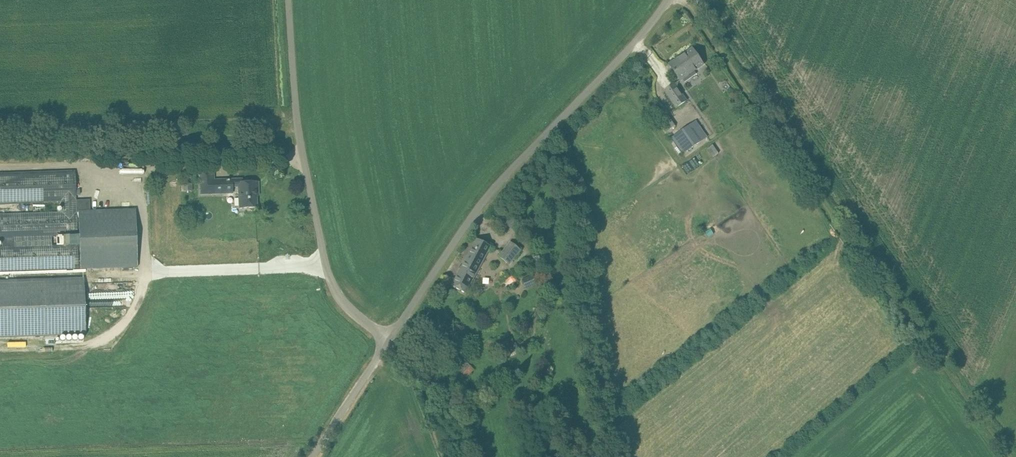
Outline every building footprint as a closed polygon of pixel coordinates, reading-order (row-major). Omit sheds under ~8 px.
[(671,66),(681,80),(703,64),(692,49),(682,56),(683,58),(671,66)] [(665,91),(677,108),(687,101),(675,84),(665,91)] [(671,137),(683,154),(707,137),(696,120),(671,137)] [(138,266),(136,210),(90,211),(90,200),(76,200),(75,195),(79,195),(79,190),(75,191),(75,171),(0,174),(0,202),(62,200),(63,213),(56,213),(56,203),(48,204),(48,213),(0,215),(0,237),(2,237),(3,247),(0,247),(0,271),(138,266)] [(213,173),(200,173),(201,194),(232,193),(232,186),(239,185),(240,208),(256,208),(255,182),(236,183),(236,180),(213,180),(213,173)] [(477,238),(452,286),(467,293),(492,246),(477,238)] [(499,256),(511,265),(521,250),(511,241),(499,256)] [(86,334),(84,279),(0,282),(0,337),(86,334)]
